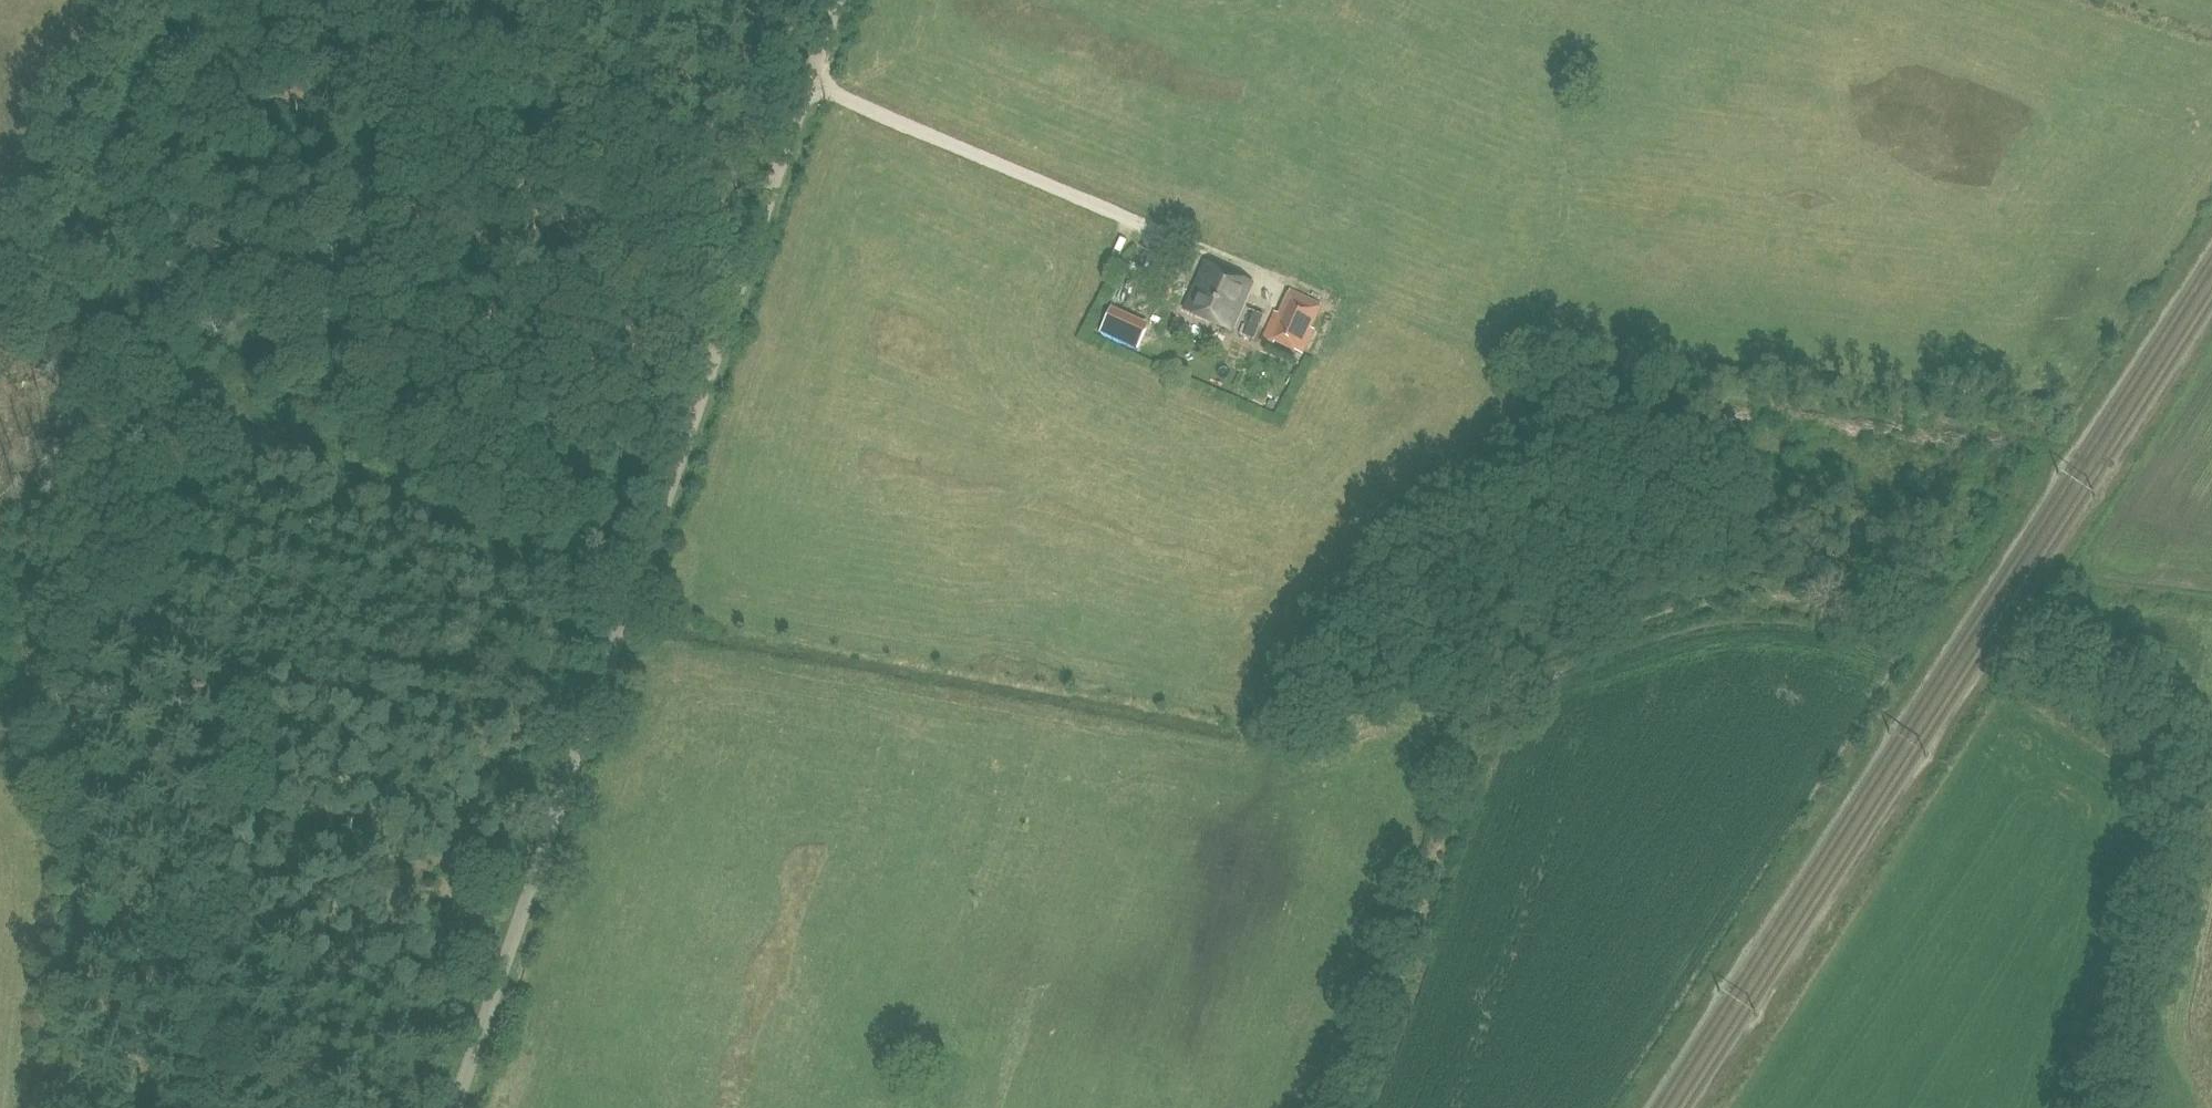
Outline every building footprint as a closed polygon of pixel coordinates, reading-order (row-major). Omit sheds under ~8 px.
[(1230,330),(1253,282),(1206,261),(1184,309),(1230,330)] [(1316,316),(1320,306),(1305,299),(1306,295),(1290,288),(1278,312),(1274,310),(1260,341),(1272,347),(1275,341),(1303,353),(1320,317),(1316,316)] [(1104,319),(1096,339),(1120,349),(1129,329),(1104,319)]
